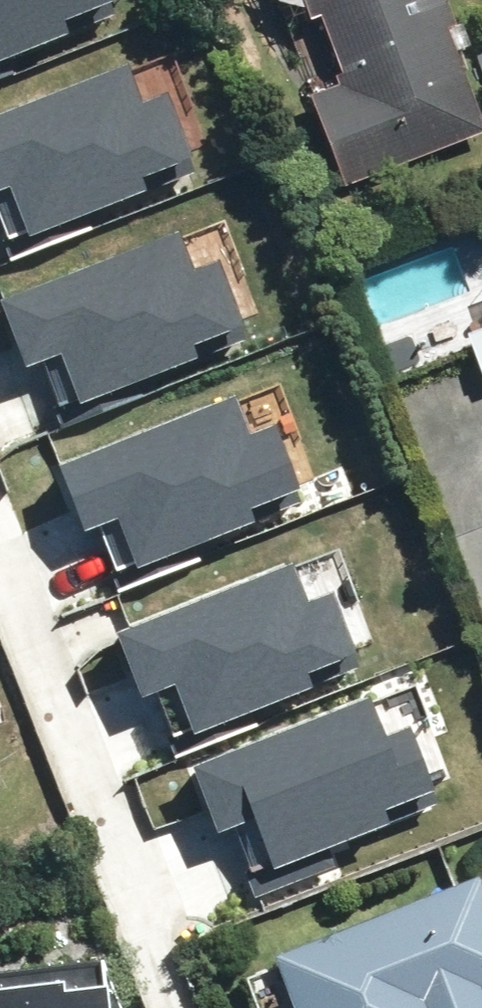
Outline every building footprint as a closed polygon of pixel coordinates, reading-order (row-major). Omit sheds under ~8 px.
[(47,57),(25,0),(0,0),(0,76),(47,57)] [(427,0),(265,0),(281,40),(313,27),(339,91),(304,106),(338,190),(481,133),(427,0)] [(63,99),(0,124),(0,255),(136,201),(108,131),(80,142),(63,99)] [(127,262),(0,312),(0,384),(21,376),(41,427),(200,364),(172,294),(144,305),(127,262)] [(459,341),(477,389),(481,387),(481,332),(459,341)] [(211,454),(194,411),(22,479),(46,542),(88,526),(108,577),(267,514),(239,443),(211,454)] [(272,615),(255,572),(83,640),(108,702),(149,686),(169,737),(328,675),(300,604),(272,615)] [(281,750),(153,797),(185,883),(369,815),(334,721),(278,742),(281,750)] [(237,981),(248,1007),(478,1007),(472,995),(481,991),(481,929),(465,887),(237,981)] [(96,991),(0,996),(0,1007),(96,1007),(96,991)]
